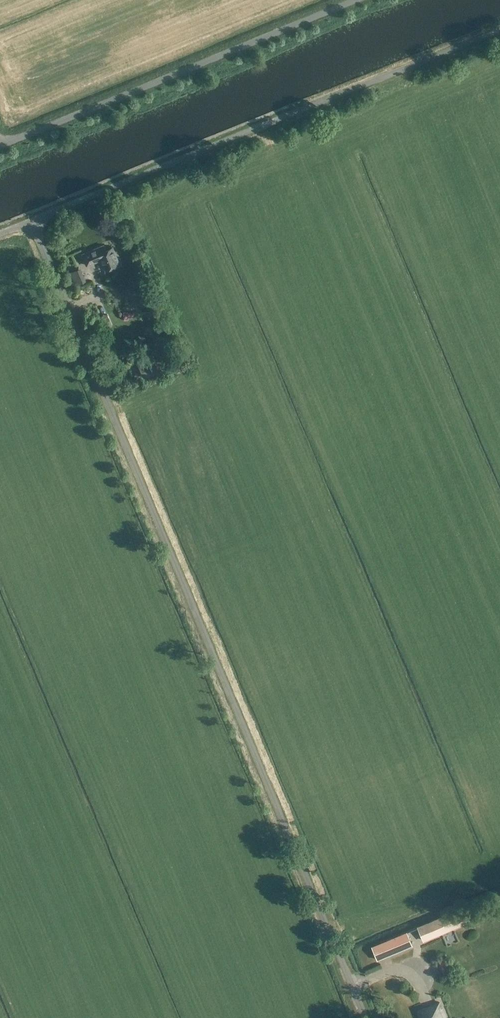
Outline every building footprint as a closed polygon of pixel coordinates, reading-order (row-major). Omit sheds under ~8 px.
[(87,265),(101,259),(105,270),(119,264),(112,246),(106,249),(104,245),(82,254),(87,265)] [(86,281),(80,267),(70,271),(75,284),(86,281)] [(418,927),(423,940),(465,922),(460,909),(418,927)] [(410,935),(417,933),(415,925),(408,927),(410,935)] [(405,932),(372,946),(378,960),(411,945),(405,932)] [(452,967),(446,956),(437,961),(442,972),(452,967)] [(417,1011),(420,1017),(445,1017),(439,1002),(417,1011)]
